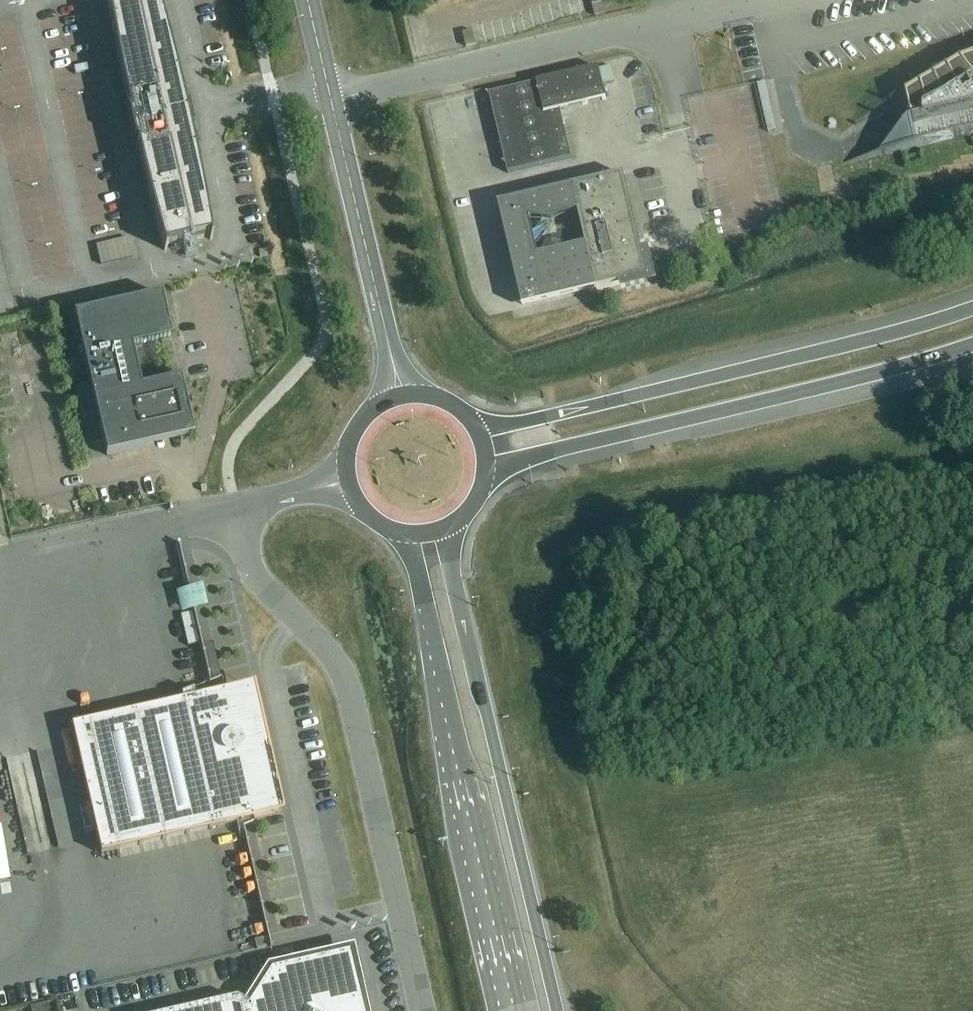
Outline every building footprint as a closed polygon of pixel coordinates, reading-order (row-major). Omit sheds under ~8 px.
[(110,5),(110,1),(107,1),(112,28),(119,62),(123,85),(129,112),(127,112),(134,143),(136,142),(143,172),(151,202),(157,225),(164,251),(166,250),(166,246),(209,237),(210,241),(212,240),(208,216),(202,184),(199,169),(195,153),(189,125),(194,125),(189,102),(185,104),(181,89),(177,73),(170,45),(165,26),(161,10),(158,0),(132,0),(110,5)] [(596,17),(633,8),(631,0),(591,0),(596,17)] [(463,34),(466,48),(476,46),(473,32),(463,34)] [(913,128),(914,128),(919,146),(842,164),(842,165),(972,135),(972,56),(960,61),(905,94),(913,128)] [(489,95),(508,174),(572,160),(561,112),(607,101),(599,69),(489,95)] [(649,279),(625,176),(499,206),(523,309),(649,279)] [(96,246),(101,265),(133,257),(128,238),(96,246)] [(90,385),(75,388),(82,420),(97,416),(106,457),(194,437),(181,379),(141,388),(132,348),(172,339),(161,295),(73,315),(90,385)] [(234,576),(180,587),(185,610),(197,607),(202,632),(191,634),(192,640),(206,637),(215,684),(254,676),(234,576)] [(182,701),(72,727),(101,855),(243,823),(242,816),(267,810),(267,794),(263,773),(261,762),(256,741),(253,730),(247,710),(241,695),(215,701),(214,694),(195,698),(193,691),(181,697),(182,701)] [(266,889),(275,886),(265,860),(256,863),(266,889)] [(269,947),(267,938),(254,941),(256,950),(269,947)] [(350,952),(270,970),(248,1006),(237,999),(183,1010),(363,1010),(350,952)]
